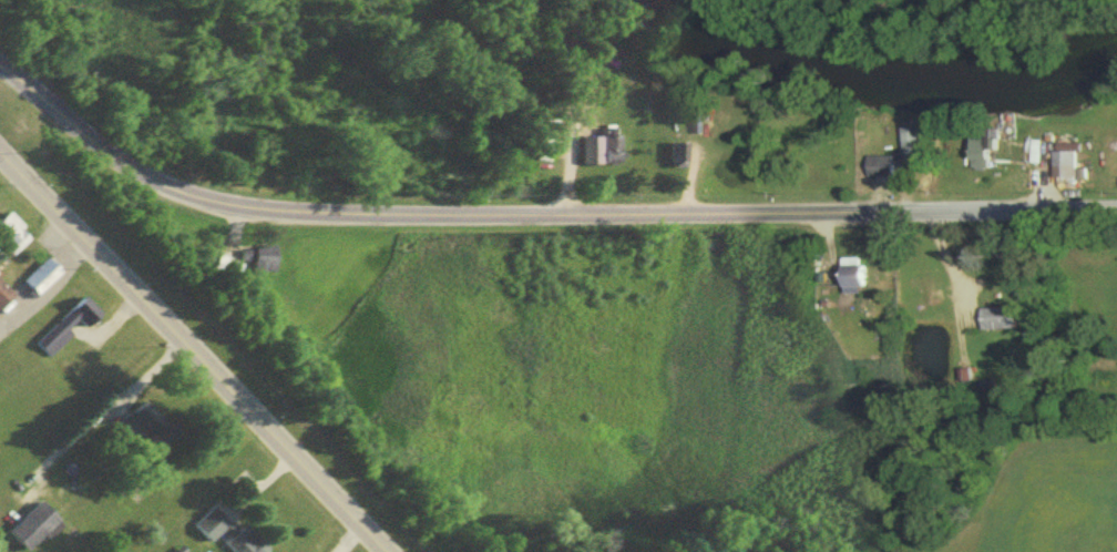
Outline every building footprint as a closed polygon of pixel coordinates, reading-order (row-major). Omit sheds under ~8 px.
[(902,159),(898,159),(898,175),(922,175),(920,132),(902,133),(902,159)] [(617,170),(617,134),(598,134),(598,170),(617,170)] [(995,137),(978,137),(978,154),(995,154),(995,137)] [(678,169),(679,149),(664,148),(663,168),(678,169)] [(1053,185),(1076,185),(1076,157),(1053,157),(1053,185)] [(867,161),(867,182),(894,182),(894,161),(867,161)] [(9,262),(27,245),(4,220),(0,223),(0,253),(9,262)] [(251,278),(273,278),(273,252),(242,252),(242,268),(251,268),(251,278)] [(864,264),(838,264),(838,294),(864,294),(864,264)] [(56,280),(43,267),(19,291),(32,304),(56,280)] [(10,301),(0,291),(0,311),(10,301)] [(79,331),(95,317),(80,301),(64,315),(79,331)] [(978,313),(979,335),(1013,335),(1012,312),(978,313)] [(34,348),(47,361),(69,339),(56,326),(34,348)] [(114,429),(126,438),(129,434),(152,453),(169,432),(134,404),(114,429)] [(34,505),(2,538),(17,551),(28,551),(54,526),(34,505)] [(233,537),(212,512),(190,531),(205,549),(216,539),(227,551),(261,551),(242,529),(233,537)]
